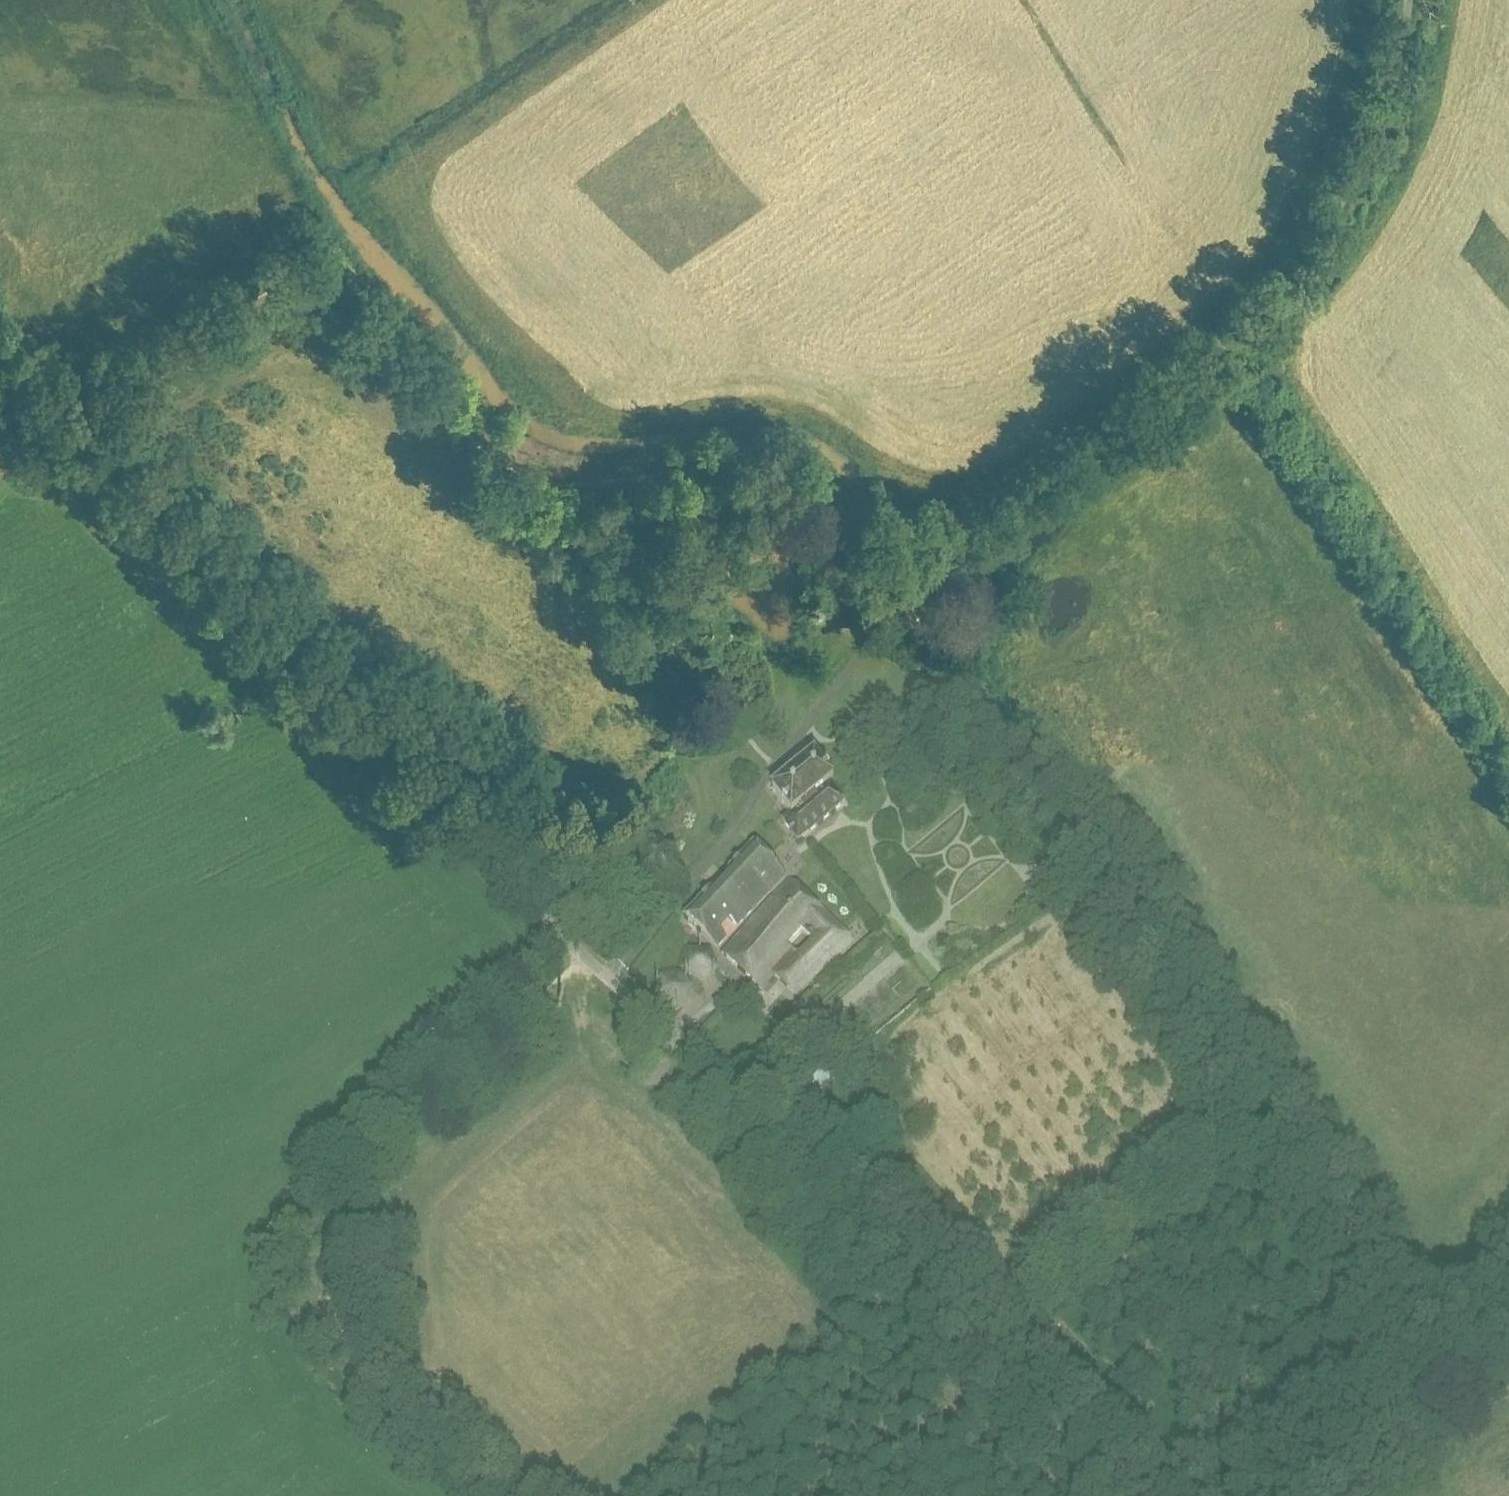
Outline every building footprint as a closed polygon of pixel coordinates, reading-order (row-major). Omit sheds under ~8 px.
[(845,803),(830,784),(833,782),(813,758),(771,792),(790,815),(782,822),(797,842),(845,803)] [(791,836),(770,846),(781,868),(802,858),(791,836)] [(717,948),(785,876),(754,846),(685,918),(717,948)] [(854,940),(789,879),(770,899),(720,952),(758,988),(772,974),(795,993),(854,940)] [(687,980),(706,981),(707,967),(688,965),(687,980)] [(822,1020),(804,997),(789,1009),(808,1032),(822,1020)]
